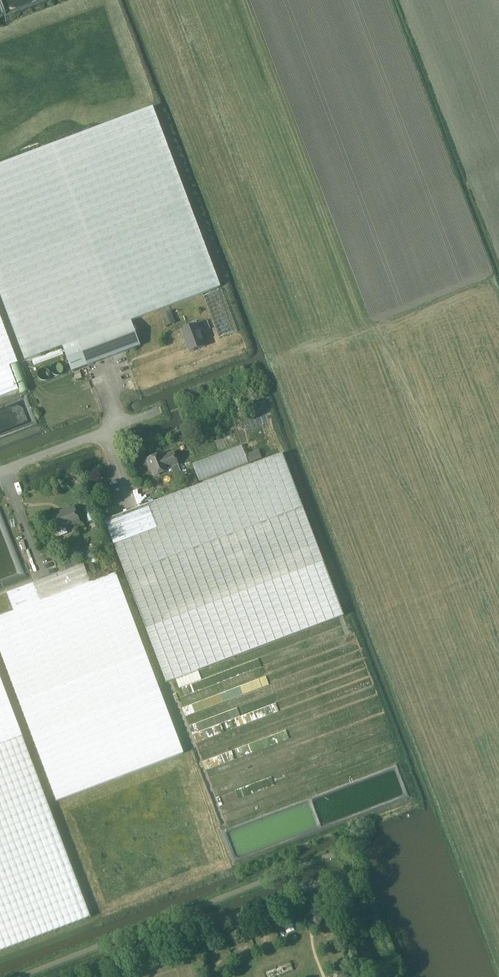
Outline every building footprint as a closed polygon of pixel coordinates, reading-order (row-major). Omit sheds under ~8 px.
[(64,347),(73,371),(141,345),(132,321),(222,287),(154,107),(0,164),(0,292),(26,360),(64,347)] [(171,311),(166,313),(171,326),(176,324),(171,311)] [(19,390),(10,366),(18,363),(9,339),(0,314),(0,397),(19,390)] [(190,352),(206,346),(198,324),(182,330),(190,352)] [(167,683),(345,615),(283,453),(106,521),(167,683)] [(178,465),(174,453),(163,457),(162,454),(149,459),(155,476),(170,471),(169,468),(172,467),(176,479),(182,476),(178,465)] [(59,531),(81,523),(74,507),(67,510),(53,516),(59,531)] [(84,565),(8,594),(15,612),(0,617),(0,649),(57,801),(184,753),(116,573),(91,583),(84,565)] [(91,917),(0,675),(0,951),(91,917)]
